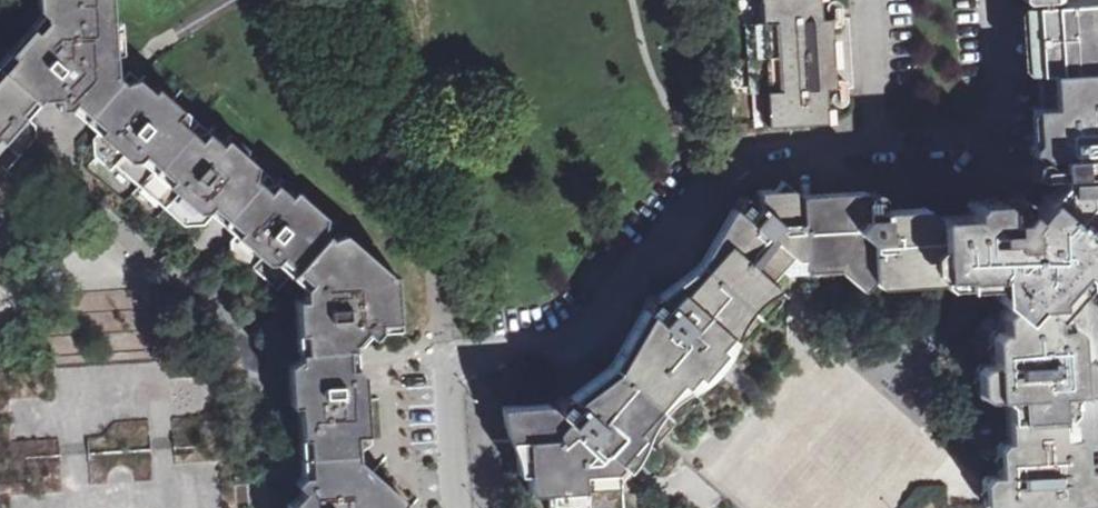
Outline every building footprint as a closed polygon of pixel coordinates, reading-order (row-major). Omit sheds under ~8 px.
[(1,167),(6,170),(36,137),(36,125),(29,118),(44,100),(58,100),(60,108),(70,108),(97,132),(93,136),(94,154),(110,168),(114,165),(185,226),(202,225),(211,215),(235,236),(231,240),(232,257),(249,271),(254,266),(277,287),(290,273),(305,286),(305,299),(297,299),(299,356),(289,363),(292,404),(298,404),(302,476),(296,482),(304,490),(293,501),(288,501),(289,507),(403,507),(403,497),(357,457),(356,447),(368,439),(364,372),(357,366),(356,342),(365,332),(374,338),(383,331),(400,329),(395,273),(390,274),(344,233),(333,236),(328,233),(334,225),(280,178),(277,181),(251,159),(254,154),(229,133),(226,137),(211,125),(207,130),(143,74),(138,78),(127,69),(119,77),(117,75),(116,54),(122,53),(120,19),(114,20),(112,0),(38,0),(39,11),(45,15),(46,24),(39,32),(32,27),(0,62),(0,168),(1,167)] [(759,23),(750,23),(753,92),(764,92),(765,126),(815,123),(813,89),(849,86),(846,17),(808,19),(807,0),(758,0),(759,23)] [(1040,106),(1031,107),(1033,141),(1029,147),(1028,151),(1035,156),(1056,156),(1057,173),(1046,173),(1038,182),(1048,187),(1029,208),(1024,198),(1010,214),(1007,209),(1001,209),(1001,203),(995,198),(972,199),(966,205),(966,212),(932,214),(936,281),(994,277),(995,299),(1004,305),(998,311),(999,328),(995,328),(989,334),(991,362),(981,363),(975,368),(977,391),(984,396),(998,395),(1005,402),(1006,418),(1058,415),(1056,392),(1086,390),(1092,385),(1090,363),(1084,358),(1075,357),(1074,329),(1067,324),(1052,324),(1050,302),(1054,302),(1054,292),(1097,241),(1097,0),(1025,0),(1026,1),(1033,1),(1040,106)] [(772,290),(764,283),(790,255),(793,258),(803,258),(804,270),(839,269),(863,289),(872,280),(877,285),(936,281),(932,214),(922,207),(864,210),(863,190),(796,194),(779,180),(769,190),(755,191),(757,205),(735,231),(728,225),(716,238),(719,240),(708,253),(710,255),(688,280),(686,278),(675,290),(671,288),(660,301),(666,306),(644,331),(638,326),(626,339),(629,342),(618,353),(620,357),(598,382),(595,380),(585,392),(582,390),(571,404),(574,407),(564,421),(547,406),(513,407),(516,438),(521,439),(524,474),(544,474),(546,494),(562,493),(563,500),(580,499),(580,507),(614,507),(613,469),(617,464),(615,462),(636,437),(641,442),(644,440),(647,435),(720,350),(729,340),(772,290)] [(237,506),(248,505),(246,475),(235,476),(227,357),(0,372),(0,507),(237,507),(237,506)] [(1061,503),(1083,503),(1090,504),(1097,497),(1097,492),(1097,474),(1090,468),(1083,467),(1081,441),(1074,436),(1059,436),(1058,415),(1006,418),(1008,440),(1001,440),(997,447),(998,462),(999,466),(1000,486),(1022,507),(1062,507),(1061,503)]
